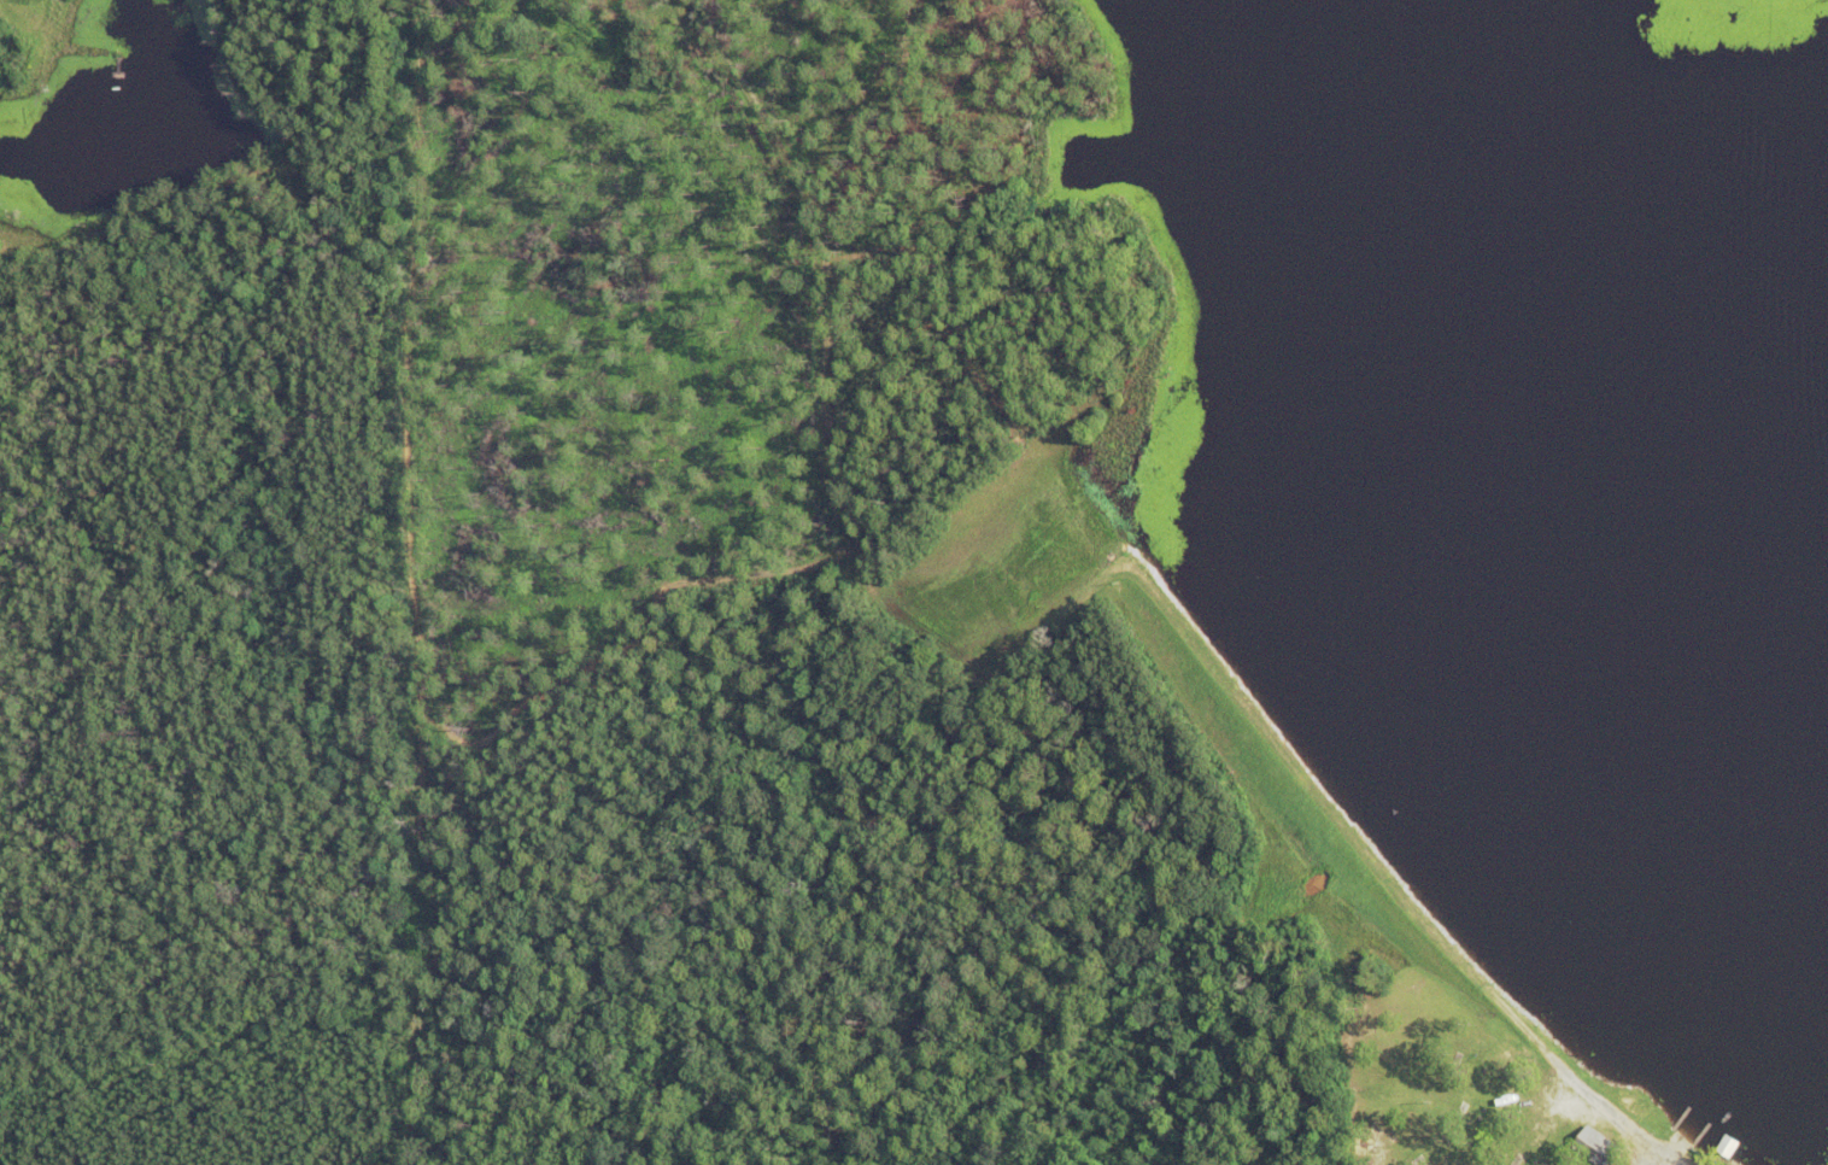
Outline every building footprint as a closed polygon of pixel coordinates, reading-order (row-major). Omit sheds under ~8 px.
[(1594,1164),(1611,1164),(1623,1151),(1593,1125),(1573,1147),(1594,1164)] [(1740,1142),(1727,1134),(1716,1150),(1729,1159),(1740,1142)]
